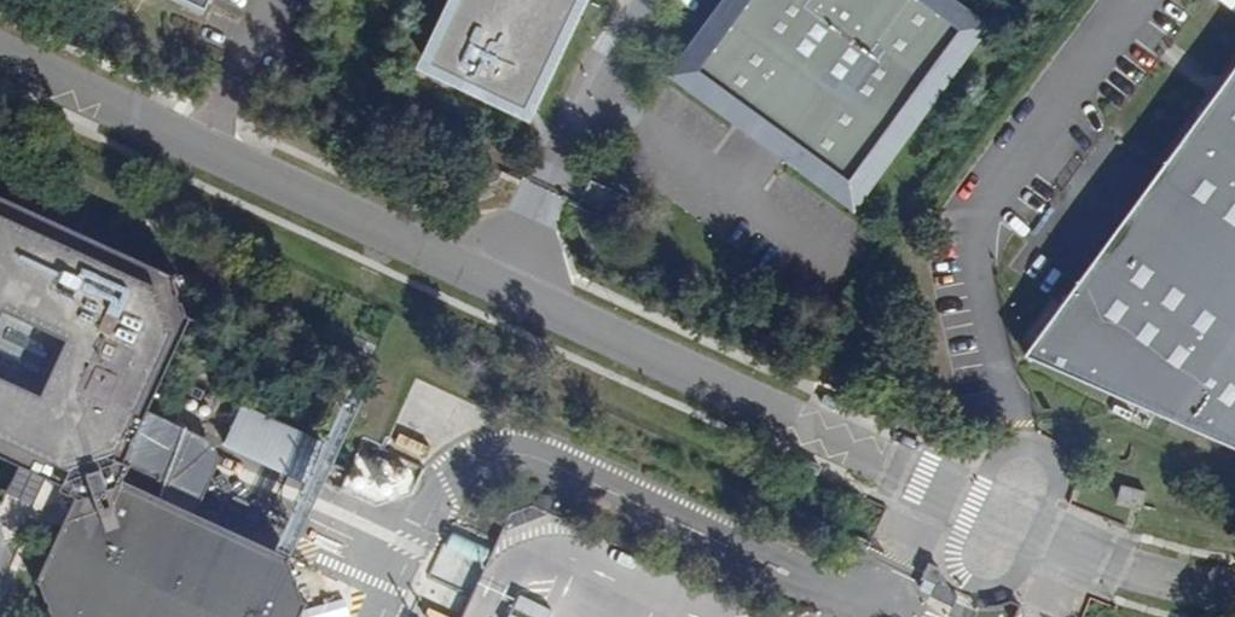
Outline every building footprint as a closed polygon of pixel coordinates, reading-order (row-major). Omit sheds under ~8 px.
[(427,64),(469,83),(471,80),(485,87),(484,91),(526,110),(578,0),(458,0),(427,64)] [(675,74),(740,122),(745,115),(791,148),(786,156),(851,203),(979,27),(942,0),(730,0),(675,74)] [(1215,1),(1234,12),(1234,0),(1216,0),(1215,1)] [(1234,449),(1234,62),(1020,354),(1076,379),(1161,417),(1230,447),(1234,449)] [(587,180),(574,207),(615,226),(628,199),(587,180)] [(18,464),(46,477),(61,484),(59,490),(77,498),(39,583),(50,616),(296,616),(303,601),(288,561),(289,558),(191,514),(196,503),(184,473),(180,471),(194,439),(158,421),(160,419),(142,411),(187,315),(183,312),(170,278),(172,274),(0,195),(0,455),(18,464)] [(410,463),(392,456),(371,500),(389,508),(410,463)] [(18,464),(5,490),(34,503),(46,477),(18,464)] [(1122,485),(1119,500),(1144,504),(1147,490),(1122,485)] [(431,571),(466,588),(485,549),(450,532),(431,571)]
